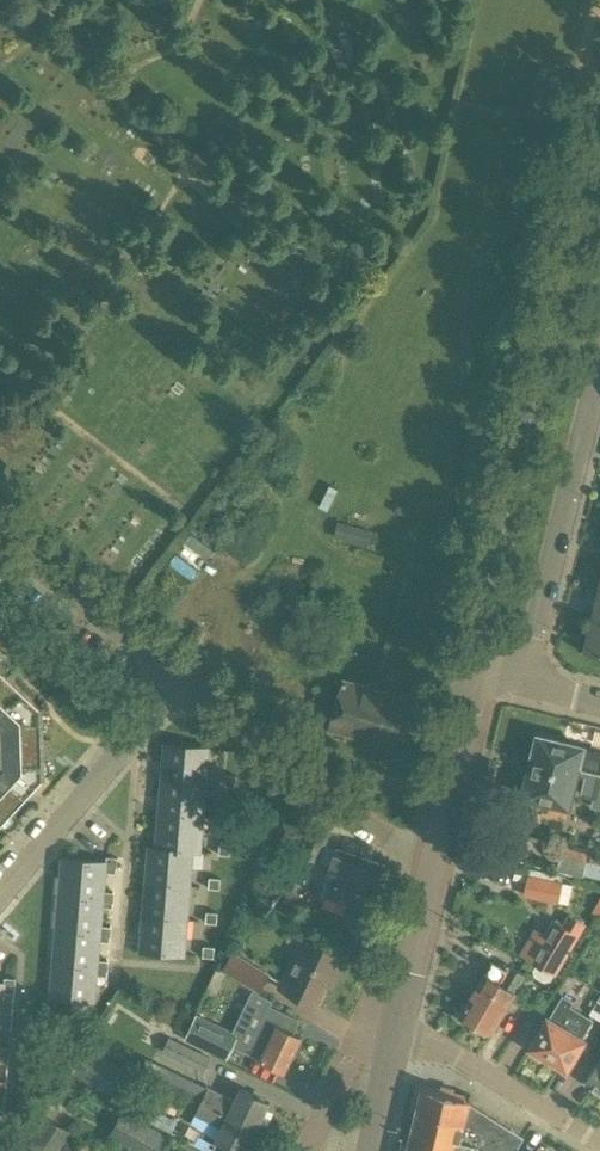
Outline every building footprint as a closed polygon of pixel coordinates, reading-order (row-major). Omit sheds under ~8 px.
[(369,546),(373,531),(339,521),(335,537),(369,546)] [(599,593),(592,622),(599,624),(599,593)] [(592,622),(585,650),(599,654),(599,624),(592,622)] [(41,772),(39,706),(0,671),(0,816),(41,772)] [(392,748),(407,698),(344,679),(329,730),(392,748)] [(599,773),(599,752),(538,737),(533,757),(559,764),(560,762),(599,773)] [(162,780),(201,783),(206,784),(207,765),(203,765),(204,749),(208,749),(209,748),(165,744),(162,780)] [(560,762),(559,764),(533,757),(524,795),(569,806),(577,774),(586,777),(582,794),(596,797),(593,808),(599,810),(599,773),(560,762)] [(237,775),(225,774),(224,785),(236,786),(237,775)] [(200,799),(201,783),(162,780),(159,814),(198,818),(203,818),(204,800),(200,799)] [(234,809),(222,808),(221,820),(233,821),(234,809)] [(197,834),(198,818),(159,814),(156,847),(149,847),(149,848),(189,852),(200,853),(201,834),(197,834)] [(321,861),(332,824),(310,817),(298,853),(321,861)] [(231,844),(219,843),(219,854),(230,855),(231,844)] [(588,857),(589,852),(562,845),(556,871),(582,877),(583,874),(599,878),(599,859),(588,857)] [(187,868),(189,852),(149,848),(146,883),(186,886),(190,886),(191,868),(187,868)] [(368,920),(386,866),(337,849),(327,881),(328,882),(324,895),(347,903),(345,912),(368,920)] [(117,868),(118,857),(107,857),(106,862),(63,858),(61,877),(65,877),(64,893),(103,896),(104,891),(106,867),(117,868)] [(558,903),(562,882),(527,874),(523,895),(558,903)] [(221,878),(209,877),(208,888),(220,889),(221,878)] [(184,902),(186,886),(146,883),(143,917),(183,921),(187,921),(189,902),(184,902)] [(113,902),(114,892),(104,891),(103,896),(64,893),(60,893),(58,911),(62,912),(61,927),(100,931),(101,926),(103,901),(113,902)] [(218,912),(206,911),(205,922),(217,923),(218,912)] [(554,974),(585,923),(568,913),(561,925),(554,921),(546,935),(537,930),(522,955),(536,963),(532,970),(535,976),(544,982),(550,980),(554,974)] [(181,937),(183,921),(143,917),(140,952),(184,956),(186,937),(181,937)] [(111,937),(111,927),(101,926),(100,931),(61,927),(57,927),(55,946),(59,946),(58,962),(97,965),(98,961),(100,936),(111,937)] [(338,961),(340,956),(307,940),(297,960),(293,958),(279,987),(316,1005),(329,977),(335,980),(343,963),(338,961)] [(215,947),(203,946),(203,957),(214,958),(215,947)] [(259,992),(270,974),(232,951),(221,969),(259,992)] [(107,972),(108,961),(98,961),(97,965),(58,962),(54,962),(52,980),(56,981),(55,998),(94,1001),(97,971),(107,972)] [(512,973),(493,961),(485,975),(484,974),(460,1015),(491,1033),(515,993),(514,992),(524,975),(514,969),(512,973)] [(16,978),(5,977),(5,982),(0,982),(0,1017),(2,1017),(2,1012),(4,988),(15,989),(16,978)] [(563,994),(548,1018),(530,1048),(551,1060),(552,1065),(558,1068),(562,1067),(567,1070),(585,1040),(582,1038),(593,1019),(571,1006),(574,1001),(563,994)] [(590,1013),(599,1019),(599,996),(590,1013)] [(266,1003),(243,1051),(285,1071),(301,1037),(293,1033),(300,1019),(266,1003)] [(13,1013),(2,1012),(2,1017),(0,1017),(0,1036),(1,1022),(12,1023),(13,1013)] [(231,1045),(237,1033),(197,1014),(184,1040),(226,1060),(233,1046),(231,1045)] [(106,1034),(96,1028),(87,1041),(97,1048),(106,1034)] [(204,1071),(211,1056),(167,1037),(161,1053),(204,1071)] [(10,1047),(0,1046),(0,1056),(9,1057),(10,1047)] [(119,1097),(132,1072),(85,1047),(72,1072),(119,1097)] [(585,1081),(599,1091),(599,1059),(585,1081)] [(203,1102),(258,1128),(270,1102),(240,1088),(234,1101),(209,1088),(203,1102)] [(525,1138),(471,1104),(472,1100),(421,1088),(412,1117),(425,1120),(423,1125),(420,1124),(418,1128),(460,1139),(459,1142),(478,1148),(484,1150),(516,1150),(525,1138)] [(258,1128),(203,1102),(196,1115),(222,1127),(216,1139),(240,1150),(247,1150),(258,1128)] [(141,1150),(157,1150),(167,1133),(123,1108),(109,1132),(141,1150)] [(28,1144),(39,1150),(59,1150),(71,1131),(45,1116),(28,1144)] [(478,1148),(459,1142),(460,1139),(418,1128),(416,1135),(421,1136),(419,1141),(408,1138),(405,1150),(484,1150),(478,1148)]
